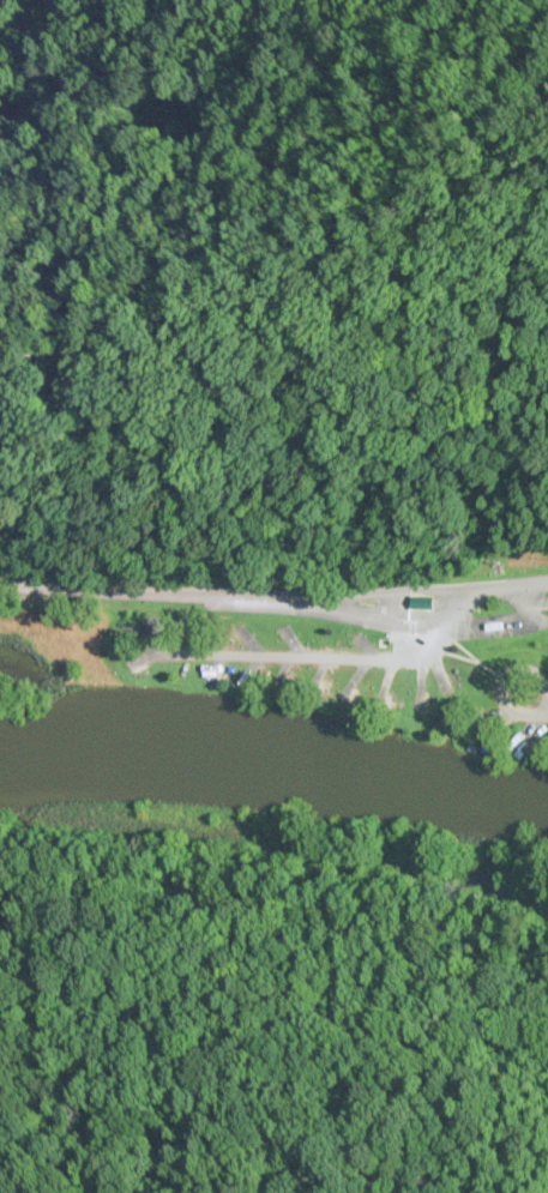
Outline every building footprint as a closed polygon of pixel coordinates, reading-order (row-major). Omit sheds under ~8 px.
[(409,608),(431,608),(431,596),(409,596),(409,608)] [(504,621),(487,621),(487,630),(504,630),(504,621)]
